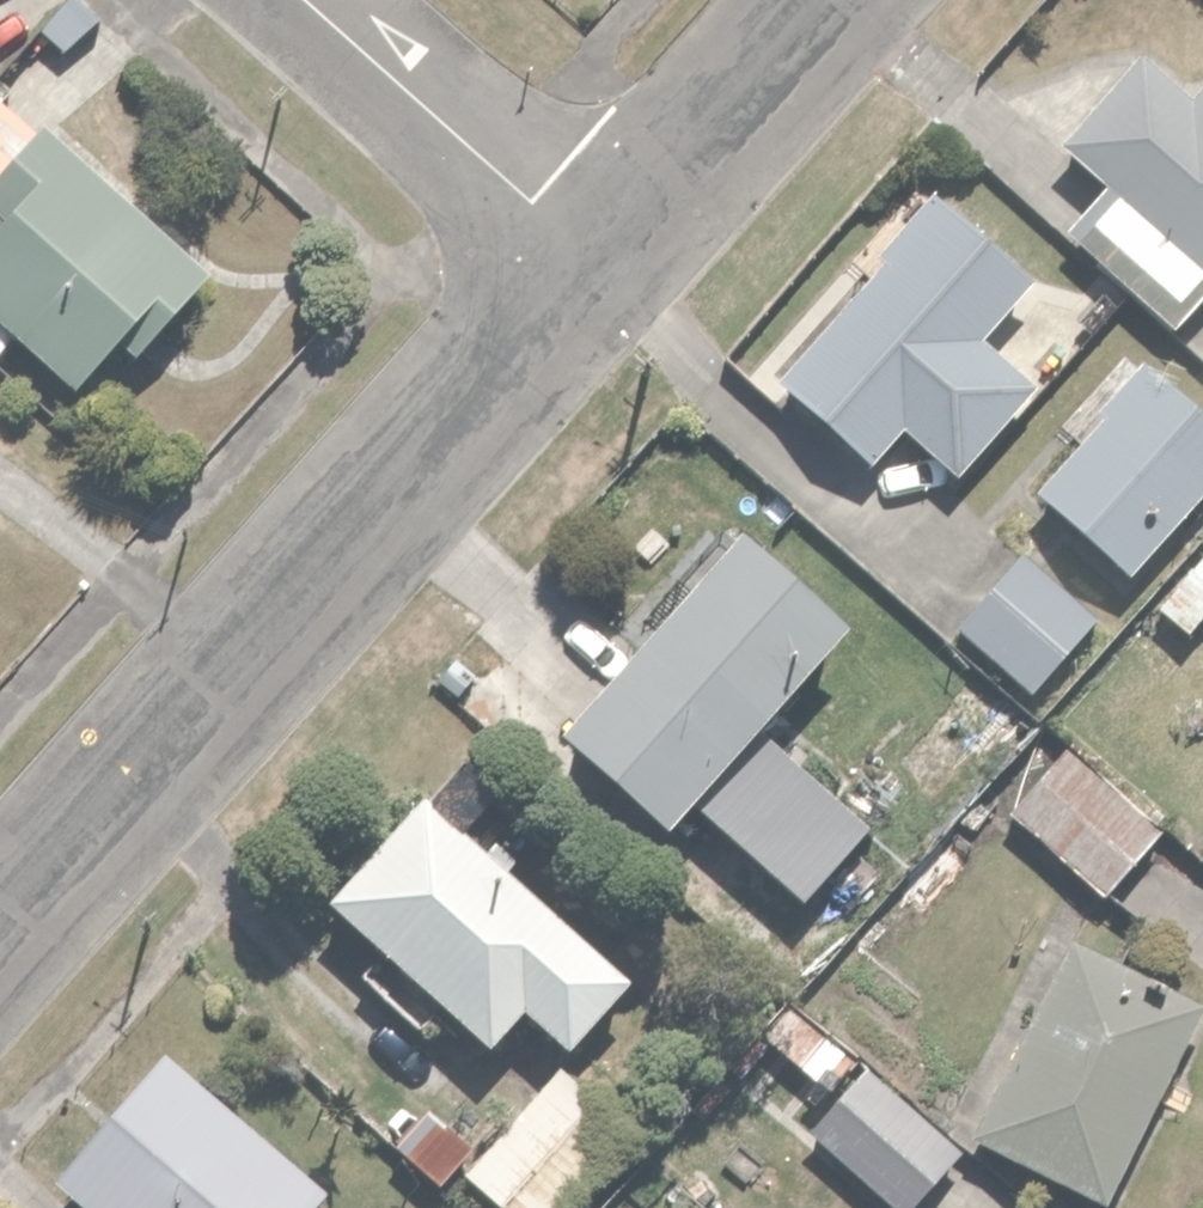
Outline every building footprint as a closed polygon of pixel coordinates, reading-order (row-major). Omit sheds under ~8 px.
[(1168,321),(1202,282),(1202,85),(1193,96),(1134,44),(1052,138),(1101,180),(1060,226),(1168,321)] [(203,259),(51,115),(0,168),(0,210),(1,211),(0,213),(0,323),(65,385),(113,335),(122,344),(203,259)] [(926,184),(769,372),(872,458),(897,428),(952,474),(1032,378),(985,339),(1037,276),(926,184)] [(1127,566),(1202,468),(1202,387),(1144,341),(1028,488),(1127,566)] [(659,814),(682,788),(792,886),(852,818),(741,721),(836,613),(731,520),(554,721),(659,814)] [(952,624),(1030,687),(1094,608),(1015,545),(952,624)] [(1098,893),(1158,826),(1065,743),(1005,810),(1098,893)] [(415,787),(322,890),(376,940),(351,965),(417,1030),(445,1002),(491,1044),(524,1007),(566,1045),(626,979),(415,787)] [(1106,1192),(1194,998),(1057,936),(969,1130),(1106,1192)] [(157,1040),(47,1173),(89,1207),(302,1207),(326,1180),(157,1040)] [(509,1207),(560,1207),(629,1126),(551,1060),(460,1167),(509,1207)] [(808,1128),(896,1206),(952,1143),(864,1065),(808,1128)] [(392,1137),(439,1183),(469,1146),(425,1103),(392,1137)]
